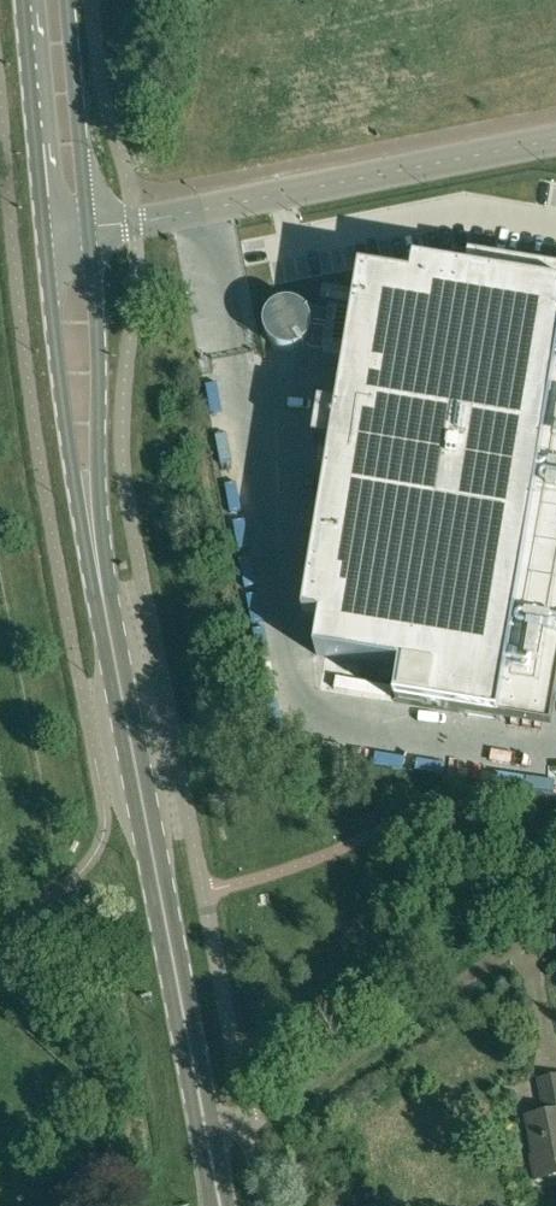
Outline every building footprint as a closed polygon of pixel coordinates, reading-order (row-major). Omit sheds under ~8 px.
[(306,618),(323,621),(317,656),(402,670),(397,703),(501,720),(553,729),(555,711),(555,271),(471,257),(468,274),(417,265),(414,281),(362,273),(357,307),(356,307),(356,309),(329,305),(321,355),(348,360),(340,411),(321,407),(315,444),(334,447),(306,618)] [(533,1158),(537,1180),(555,1176),(555,1077),(546,1079),(552,1112),(527,1115),(535,1157),(533,1157),(533,1158)]
